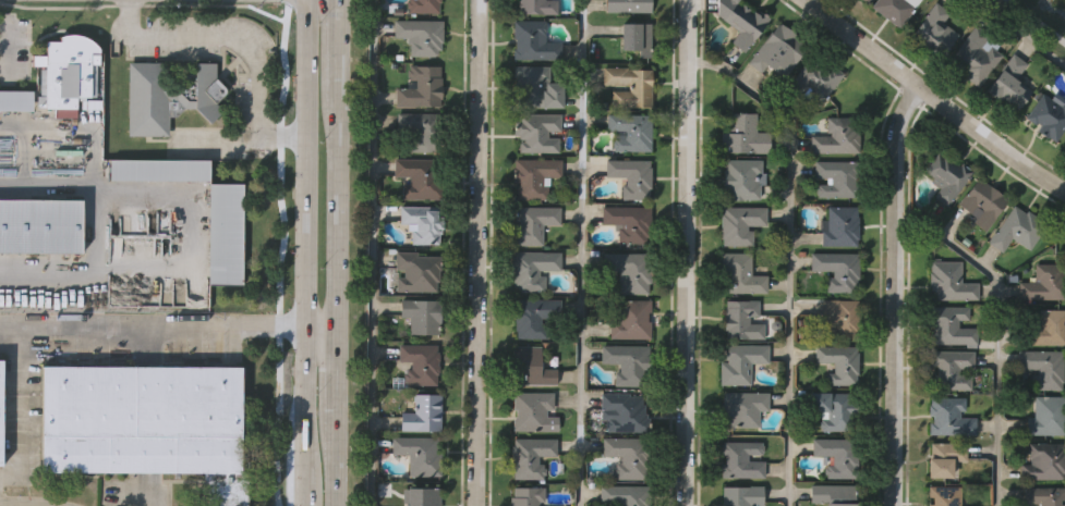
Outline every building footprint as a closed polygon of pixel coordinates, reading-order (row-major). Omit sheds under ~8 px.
[(408,14),(408,0),(439,0),(439,3),(437,3),(437,14),(408,14)] [(519,12),(519,0),(557,0),(557,12),(519,12)] [(606,11),(606,0),(650,0),(650,11),(606,11)] [(716,14),(717,0),(738,0),(736,2),(750,13),(752,11),(759,15),(761,12),(769,18),(742,53),(730,44),(739,33),(721,20),(716,14)] [(871,5),(875,0),(919,0),(899,26),(871,5)] [(948,11),(942,20),(957,30),(943,51),(935,46),(934,48),(913,33),(936,1),(948,11)] [(443,18),(443,41),(440,41),(440,49),(437,49),(437,52),(434,54),(409,55),(409,39),(412,39),(412,36),(395,36),(395,20),(443,18)] [(513,60),(515,40),(512,40),(512,22),(543,22),(543,44),(559,44),(558,60),(513,60)] [(652,22),(652,55),(640,55),(640,47),(624,47),(624,22),(652,22)] [(778,25),(779,26),(780,24),(797,38),(796,39),(806,47),(782,76),(771,67),(775,62),(771,59),(760,71),(748,61),(778,25)] [(989,35),(980,46),(985,50),(990,45),(1003,54),(979,86),(965,75),(966,72),(959,66),(960,65),(951,57),(977,25),(989,35)] [(46,44),(59,44),(59,38),(64,36),(70,35),(77,36),(83,37),(94,44),(100,52),(101,55),(101,109),(99,109),(99,123),(75,123),(75,111),(37,111),(37,66),(33,66),(33,55),(46,55),(46,44)] [(991,84),(1003,70),(1001,69),(1014,52),(1028,62),(1016,79),(1032,89),(1019,108),(1013,103),(1010,104),(1002,98),(1001,99),(991,91),(994,87),(991,84)] [(788,88),(811,57),(815,60),(818,58),(825,64),(826,62),(831,65),(832,63),(845,73),(823,101),(810,91),(811,88),(809,86),(800,97),(788,88)] [(128,132),(129,60),(168,61),(168,81),(174,81),(183,72),(193,72),(194,62),(214,62),(214,79),(223,90),(211,102),(220,110),(208,123),(193,107),(182,107),(173,114),(168,114),(168,133),(128,132)] [(440,66),(439,106),(397,106),(397,88),(409,88),(409,66),(440,66)] [(518,107),(518,98),(516,98),(516,77),(513,77),(515,66),(550,66),(549,83),(562,83),(561,107),(518,107)] [(651,70),(651,107),(613,107),(613,90),(629,90),(629,85),(603,85),(603,67),(627,69),(627,70),(630,70),(651,70)] [(33,110),(0,110),(0,90),(33,90),(33,110)] [(1061,104),(1064,99),(1064,125),(1055,140),(1041,131),(1044,126),(1038,122),(1037,124),(1026,116),(1042,92),(1061,104)] [(519,151),(519,140),(523,140),(523,138),(518,138),(518,134),(515,134),(515,120),(518,120),(518,112),(560,113),(559,129),(548,129),(548,137),(558,137),(558,151),(519,151)] [(767,132),(766,152),(721,152),(721,133),(729,133),(729,112),(755,113),(755,132),(767,132)] [(440,113),(440,121),(443,121),(443,145),(440,145),(440,152),(410,152),(410,136),(416,136),(416,132),(397,132),(397,113),(440,113)] [(652,115),(651,152),(614,151),(614,139),(624,139),(624,132),(606,131),(606,114),(652,115)] [(858,152),(810,153),(810,136),(828,136),(828,133),(825,133),(825,118),(851,118),(851,124),(855,124),(855,131),(857,131),(858,152)] [(973,173),(947,207),(934,196),(940,189),(931,182),(933,178),(925,171),(940,155),(944,158),(945,156),(958,166),(960,163),(973,173)] [(109,158),(209,159),(209,180),(109,178),(109,158)] [(441,197),(401,197),(401,183),(409,183),(409,174),(394,174),(394,158),(437,159),(437,172),(439,172),(439,180),(441,180),(441,197)] [(517,199),(517,183),(515,183),(515,159),(561,160),(561,176),(544,176),(544,186),(548,187),(548,199),(517,199)] [(649,160),(649,168),(652,168),(652,189),(649,189),(649,198),(621,198),(621,185),(626,185),(626,176),(606,176),(606,160),(649,160)] [(760,160),(760,173),(754,173),(755,185),(760,184),(760,199),(725,200),(725,190),(723,190),(722,171),(725,171),(725,161),(760,160)] [(856,161),(856,174),(854,174),(852,183),(858,183),(857,194),(854,194),(854,197),(815,196),(815,183),(830,184),(830,177),(813,176),(814,160),(856,161)] [(977,180),(989,188),(990,186),(1003,196),(1002,197),(1007,201),(985,232),(972,223),(981,211),(976,208),(971,213),(959,205),(977,180)] [(209,182),(243,182),(242,282),(208,282),(209,182)] [(80,252),(0,252),(0,198),(81,197),(80,252)] [(440,206),(441,234),(439,234),(439,245),(412,245),(411,230),(414,230),(413,224),(400,224),(399,207),(440,206)] [(1014,206),(1025,213),(1027,211),(1045,224),(1028,250),(1010,238),(1002,251),(988,242),(994,233),(995,233),(1014,206)] [(512,245),(513,223),(520,223),(520,221),(516,221),(516,207),(561,208),(561,224),(544,224),(544,245),(512,245)] [(651,207),(651,231),(646,231),(649,237),(645,237),(645,243),(619,243),(619,227),(621,227),(621,224),(602,224),(602,207),(651,207)] [(765,207),(764,224),(747,224),(747,229),(753,229),(753,244),(722,244),(722,237),(718,237),(719,212),(722,212),(722,207),(765,207)] [(857,208),(856,218),(859,218),(858,240),(857,240),(857,246),(822,245),(823,231),(826,231),(827,207),(857,208)] [(855,252),(855,257),(857,257),(857,277),(854,277),(854,286),(850,286),(850,292),(825,292),(825,275),(831,275),(831,270),(810,269),(810,251),(855,252)] [(436,292),(397,292),(397,277),(404,277),(404,270),(397,270),(397,252),(417,252),(417,257),(439,257),(439,282),(436,282),(436,292)] [(518,292),(518,286),(515,286),(515,279),(512,279),(512,257),(513,257),(515,252),(562,252),(561,270),(540,270),(540,276),(545,276),(545,292),(518,292)] [(649,254),(649,260),(651,260),(652,283),(648,283),(649,294),(618,295),(618,289),(616,289),(616,284),(617,284),(617,279),(619,279),(619,271),(604,271),(604,255),(649,254)] [(766,276),(766,294),(721,293),(722,275),(726,275),(726,271),(721,271),(721,254),(751,254),(751,276),(766,276)] [(977,282),(977,297),(933,296),(933,288),(931,288),(931,284),(929,283),(929,271),(931,271),(931,260),(960,261),(960,281),(977,282)] [(1063,268),(1064,268),(1064,297),(1019,297),(1019,282),(1040,281),(1040,277),(1037,277),(1037,263),(1063,263),(1063,268)] [(440,300),(440,324),(438,324),(438,333),(409,333),(409,317),(400,317),(400,299),(440,300)] [(650,299),(650,311),(646,311),(646,321),(650,321),(650,337),(609,337),(609,321),(617,321),(617,300),(650,299)] [(758,300),(758,316),(748,314),(748,322),(763,323),(762,337),(724,337),(725,330),(723,329),(723,306),(724,306),(725,299),(758,300)] [(856,299),(856,311),(857,311),(857,331),(856,330),(855,336),(834,336),(834,331),(820,330),(821,299),(856,299)] [(517,337),(517,324),(515,324),(515,306),(517,306),(517,300),(560,300),(560,318),(542,318),(542,323),(547,323),(546,338),(517,337)] [(969,306),(969,319),(959,319),(959,326),(978,326),(978,343),(931,343),(931,331),(933,331),(933,324),(930,324),(930,306),(969,306)] [(1040,309),(1064,309),(1064,344),(1021,344),(1021,324),(1040,324),(1040,309)] [(436,344),(436,351),(438,351),(439,373),(436,373),(437,385),(406,385),(406,369),(410,369),(410,361),(399,361),(399,345),(436,344)] [(766,345),(766,362),(750,362),(749,384),(719,384),(719,361),(722,361),(723,344),(766,345)] [(855,345),(855,351),(856,351),(856,373),(855,373),(855,383),(826,383),(826,380),(823,380),(823,373),(826,373),(826,371),(832,371),(832,361),(814,361),(814,345),(855,345)] [(513,384),(513,368),(521,368),(521,361),(512,361),(512,346),(541,346),(541,369),(556,369),(556,384),(513,384)] [(650,346),(650,369),(643,369),(643,372),(645,372),(645,386),(614,385),(615,371),(619,371),(620,362),(602,362),(602,346),(650,346)] [(1061,350),(1061,357),(1062,357),(1062,382),(1061,382),(1061,388),(1030,388),(1030,374),(1036,374),(1036,369),(1018,369),(1018,350),(1061,350)] [(975,351),(975,369),(961,369),(961,375),(972,375),(971,390),(936,388),(936,386),(934,386),(935,373),(937,373),(937,366),(932,366),(932,351),(975,351)] [(250,459),(250,505),(209,505),(209,471),(43,471),(44,365),(241,366),(241,459),(250,459)] [(848,391),(848,400),(855,399),(855,415),(849,415),(849,428),(820,429),(820,425),(818,425),(818,419),(820,419),(820,410),(809,410),(809,392),(848,391)] [(513,431),(513,419),(517,419),(517,409),(513,409),(513,393),(553,393),(553,409),(546,409),(546,417),(558,417),(558,431),(513,431)] [(642,396),(642,404),(644,404),(644,414),(648,414),(648,421),(649,421),(649,431),(606,431),(607,428),(605,428),(605,419),(601,419),(601,410),(600,410),(600,393),(628,393),(628,396),(642,396)] [(767,393),(767,410),(758,410),(758,427),(729,427),(729,416),(722,416),(722,393),(767,393)] [(441,431),(400,430),(400,412),(414,412),(413,394),(440,394),(441,431)] [(1064,408),(1064,417),(1064,433),(1028,432),(1028,416),(1034,417),(1034,394),(1064,395),(1064,408)] [(964,396),(965,410),(959,410),(959,417),(976,417),(977,434),(930,435),(930,422),(933,422),(932,414),(929,414),(929,405),(931,405),(931,397),(964,396)] [(437,436),(437,451),(440,451),(440,476),(408,476),(408,453),(391,454),(391,437),(437,436)] [(645,439),(645,444),(649,444),(649,447),(651,447),(651,456),(649,456),(649,460),(646,460),(645,479),(615,478),(615,473),(612,473),(612,465),(616,465),(616,461),(620,461),(620,456),(602,455),(602,437),(645,439)] [(513,479),(513,467),(511,467),(511,445),(513,445),(513,439),(556,439),(556,455),(538,455),(538,464),(543,464),(543,468),(546,468),(546,473),(543,473),(543,479),(513,479)] [(856,440),(856,447),(858,447),(858,468),(855,468),(855,479),(826,479),(826,476),(824,476),(824,467),(826,467),(826,466),(832,466),(832,456),(811,456),(812,440),(856,440)] [(761,442),(761,445),(762,445),(762,452),(760,452),(760,454),(748,454),(748,461),(763,460),(763,476),(721,477),(721,464),(723,464),(723,454),(719,454),(719,445),(722,445),(722,442),(761,442)] [(965,442),(965,459),(951,459),(952,477),(928,477),(928,443),(965,442)] [(1062,442),(1062,451),(1064,451),(1064,472),(1062,472),(1062,478),(1020,478),(1020,462),(1029,462),(1030,456),(1028,456),(1028,453),(1025,453),(1025,446),(1028,446),(1028,442),(1062,442)] [(761,505),(750,505),(726,505),(726,504),(722,504),(722,485),(761,485),(761,505)] [(856,503),(856,505),(825,505),(825,503),(809,503),(809,485),(854,485),(854,503),(856,503)] [(649,489),(648,505),(618,505),(618,504),(598,504),(598,486),(649,489)] [(960,486),(960,505),(928,505),(928,504),(932,504),(932,497),(928,497),(928,486),(960,486)] [(439,488),(439,505),(407,505),(407,503),(401,503),(401,488),(439,488)] [(538,502),(538,505),(509,505),(509,496),(512,496),(512,488),(543,488),(543,502),(538,502)] [(1061,504),(1064,504),(1064,505),(1040,505),(1040,504),(1024,504),(1025,488),(1064,488),(1064,501),(1061,501),(1061,504)]
